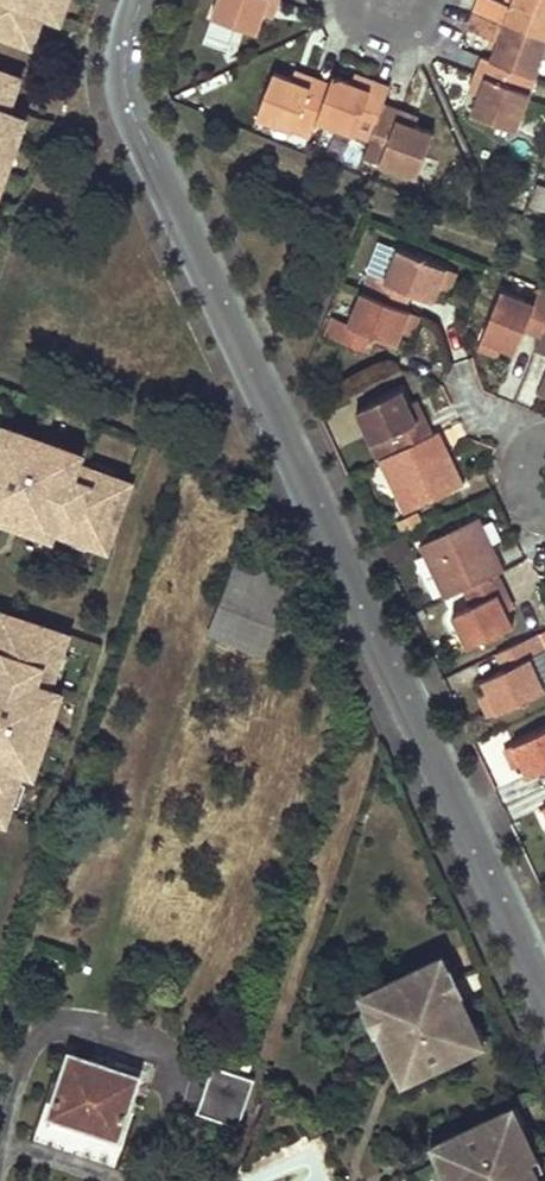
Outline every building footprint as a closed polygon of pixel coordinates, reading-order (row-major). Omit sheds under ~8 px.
[(31,44),(43,12),(50,14),(54,0),(0,0),(0,33),(31,44)] [(61,0),(54,0),(50,14),(59,17),(65,1),(61,0)] [(212,17),(258,33),(264,14),(269,0),(218,0),(212,17)] [(264,14),(273,17),(279,0),(269,0),(264,14)] [(473,10),(544,38),(544,0),(513,0),(511,4),(504,2),(499,0),(477,0),(473,10)] [(544,50),(544,38),(473,10),(466,28),(490,37),(497,40),(494,48),(490,60),(535,76),(542,57),(544,50)] [(497,40),(490,37),(487,45),(494,48),(497,40)] [(482,57),(475,74),(476,74),(484,77),(478,95),(471,113),(516,130),(536,77),(535,76),(490,60),(482,57)] [(0,183),(3,184),(7,172),(6,171),(15,146),(16,146),(21,134),(18,133),(8,129),(14,113),(7,111),(19,78),(0,71),(0,183)] [(313,78),(296,71),(293,79),(310,86),(313,78)] [(311,138),(317,121),(328,93),(331,83),(314,76),(313,78),(310,86),(293,79),(282,76),(274,73),(257,118),(311,138)] [(373,81),(356,74),(353,82),(370,89),(373,81)] [(484,77),(476,74),(469,92),(478,95),(484,77)] [(328,93),(317,121),(370,141),(384,103),(391,86),(374,80),(373,81),(370,89),(353,82),(334,76),(331,83),(328,93)] [(544,107),(544,102),(531,97),(520,125),(536,131),(544,107)] [(384,103),(370,141),(364,158),(418,178),(435,133),(416,126),(398,119),(402,111),(402,110),(384,103)] [(416,126),(419,117),(402,111),(398,119),(416,126)] [(23,116),(14,113),(8,129),(18,133),(23,116)] [(398,249),(385,281),(369,274),(362,292),(397,306),(404,289),(412,293),(434,302),(439,288),(447,269),(398,249)] [(457,273),(447,269),(439,288),(449,293),(457,273)] [(540,287),(533,303),(501,290),(482,340),(501,347),(515,353),(524,331),(527,322),(543,329),(544,325),(544,289),(540,287)] [(412,293),(404,289),(397,306),(405,309),(412,293)] [(362,292),(349,324),(332,317),(325,335),(360,349),(367,333),(375,336),(397,345),(403,332),(411,312),(405,309),(397,306),(362,292)] [(420,315),(411,312),(403,332),(412,335),(420,315)] [(527,322),(524,331),(540,337),(543,331),(543,329),(527,322)] [(375,336),(367,333),(360,349),(369,353),(375,336)] [(501,347),(482,340),(478,349),(498,357),(501,347)] [(432,435),(424,418),(416,421),(408,404),(402,390),(356,411),(371,444),(389,435),(397,451),(430,436),(432,435)] [(416,421),(424,418),(416,401),(408,404),(416,421)] [(16,433),(2,428),(1,433),(0,434),(0,437),(13,441),(16,433)] [(111,478),(91,471),(93,466),(78,461),(77,464),(63,459),(66,451),(67,448),(55,443),(54,445),(29,435),(29,434),(17,430),(16,433),(13,441),(0,437),(0,516),(1,514),(26,523),(25,526),(38,530),(40,523),(54,528),(52,532),(67,537),(69,532),(89,540),(88,542),(90,543),(108,549),(131,483),(114,477),(112,476),(111,478)] [(432,435),(430,436),(441,457),(449,454),(438,432),(432,435)] [(449,454),(441,457),(430,436),(397,451),(379,460),(404,513),(463,485),(449,454)] [(78,461),(80,456),(66,451),(63,459),(77,464),(78,461)] [(471,521),(481,542),(489,539),(479,517),(471,521)] [(489,539),(481,542),(471,521),(419,545),(444,598),(462,590),(498,573),(499,573),(504,570),(489,539)] [(38,530),(37,532),(50,537),(52,532),(54,528),(40,523),(38,530)] [(264,655),(294,579),(239,557),(208,633),(264,655)] [(470,606),(452,615),(467,647),(513,626),(506,610),(498,594),(506,590),(498,573),(462,590),(470,606)] [(506,610),(514,607),(506,590),(498,594),(506,610)] [(12,803),(10,802),(17,782),(22,784),(27,769),(23,768),(27,754),(36,757),(39,758),(44,745),(42,745),(51,719),(52,720),(56,707),(53,706),(44,703),(49,689),(53,691),(58,676),(53,674),(59,653),(61,655),(62,652),(68,634),(2,612),(0,618),(0,820),(6,822),(12,805),(12,803)] [(544,652),(544,647),(539,634),(505,650),(512,666),(504,670),(482,680),(489,693),(497,712),(544,690),(544,689),(531,659),(544,652)] [(512,666),(505,650),(496,654),(504,670),(512,666)] [(57,692),(53,691),(49,689),(44,703),(53,706),(57,692)] [(497,712),(489,693),(479,697),(488,716),(497,712)] [(544,769),(544,730),(513,745),(522,764),(528,777),(544,769)] [(513,745),(504,749),(513,768),(522,764),(513,745)] [(36,757),(27,754),(23,768),(27,769),(31,770),(36,757)] [(368,1006),(374,1003),(386,1028),(379,1030),(396,1065),(400,1064),(407,1078),(478,1045),(471,1030),(475,1028),(459,993),(453,996),(441,972),(448,969),(442,957),(363,994),(368,1006)] [(441,972),(453,996),(459,993),(448,969),(441,972)] [(386,1028),(374,1003),(368,1006),(379,1030),(386,1028)] [(70,1054),(51,1114),(118,1136),(138,1076),(70,1054)] [(238,1121),(253,1076),(213,1063),(198,1108),(238,1121)] [(509,1109),(516,1124),(520,1122),(513,1107),(509,1109)] [(530,1161),(537,1158),(520,1122),(516,1124),(509,1109),(438,1143),(445,1158),(440,1160),(450,1180),(540,1180),(530,1161)] [(433,1144),(440,1160),(445,1158),(438,1143),(433,1144)]
